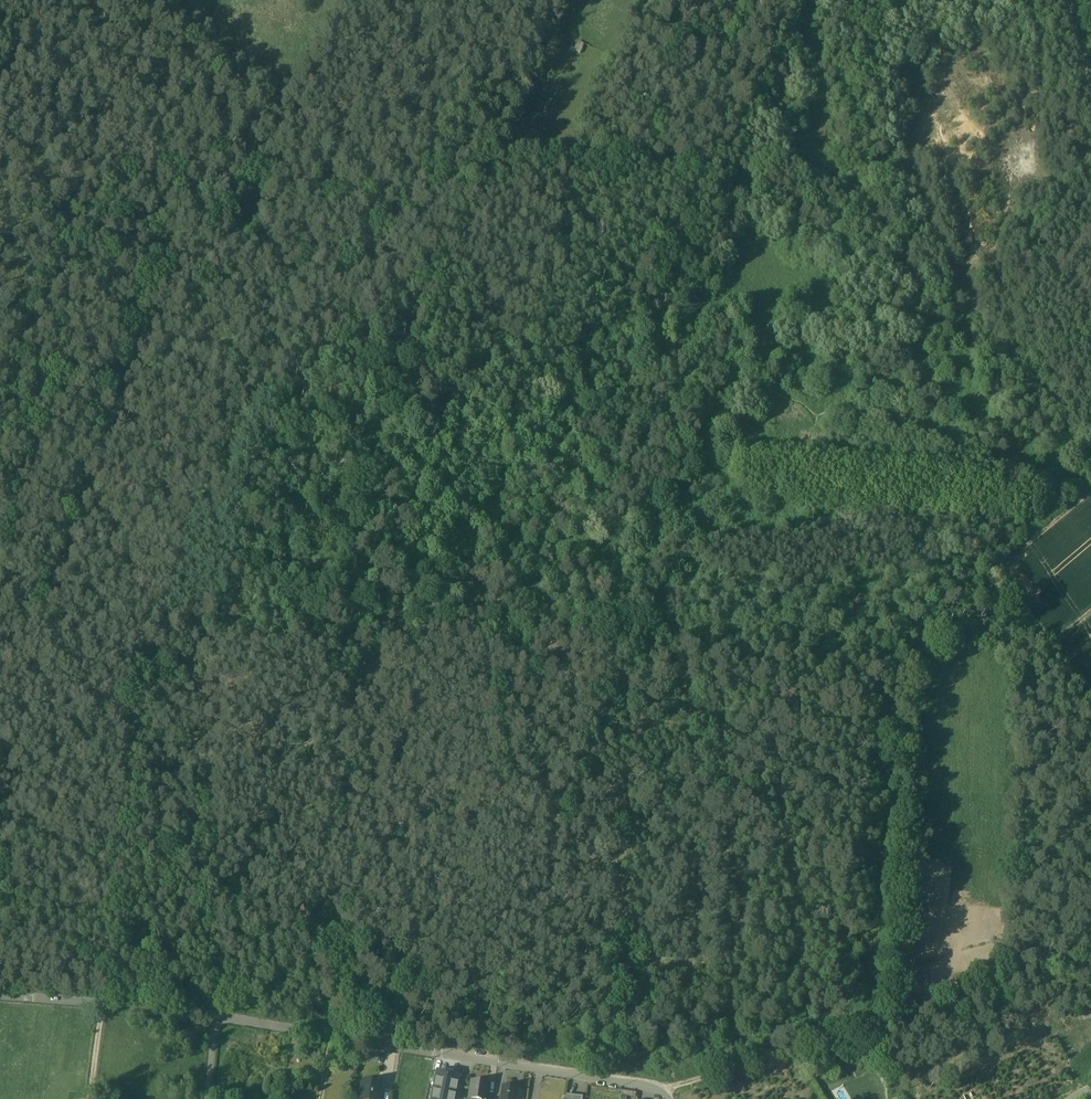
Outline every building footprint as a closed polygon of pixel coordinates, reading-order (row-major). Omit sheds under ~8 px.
[(433,1098),(455,1098),(459,1076),(439,1072),(433,1098)] [(471,1081),(469,1098),(471,1098),(487,1098),(489,1084),(471,1081)] [(363,1082),(360,1098),(379,1098),(382,1085),(363,1082)] [(503,1086),(501,1098),(516,1098),(517,1089),(503,1086)]
